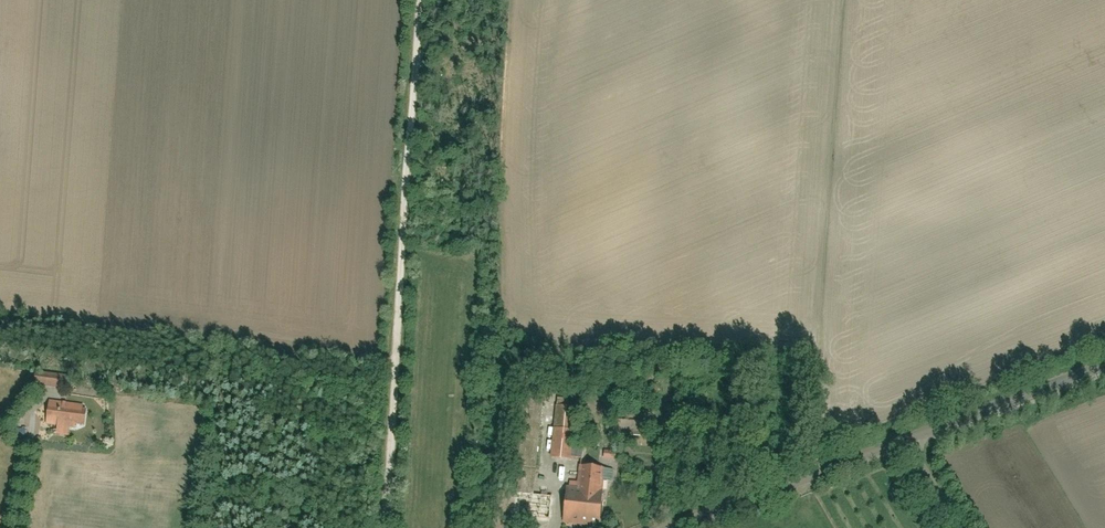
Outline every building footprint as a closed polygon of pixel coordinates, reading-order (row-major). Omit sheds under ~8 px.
[(37,374),(35,387),(66,391),(68,378),(37,374)] [(51,399),(48,425),(85,428),(87,403),(51,399)] [(558,406),(553,458),(572,460),(577,408),(558,406)] [(611,419),(610,434),(652,438),(653,423),(611,419)] [(585,458),(585,446),(576,446),(576,458),(585,458)] [(580,488),(568,487),(565,527),(572,527),(601,527),(605,469),(581,468),(580,488)] [(523,497),(535,498),(538,471),(525,470),(523,497)] [(523,497),(521,519),(551,521),(553,499),(535,498),(523,497)]
